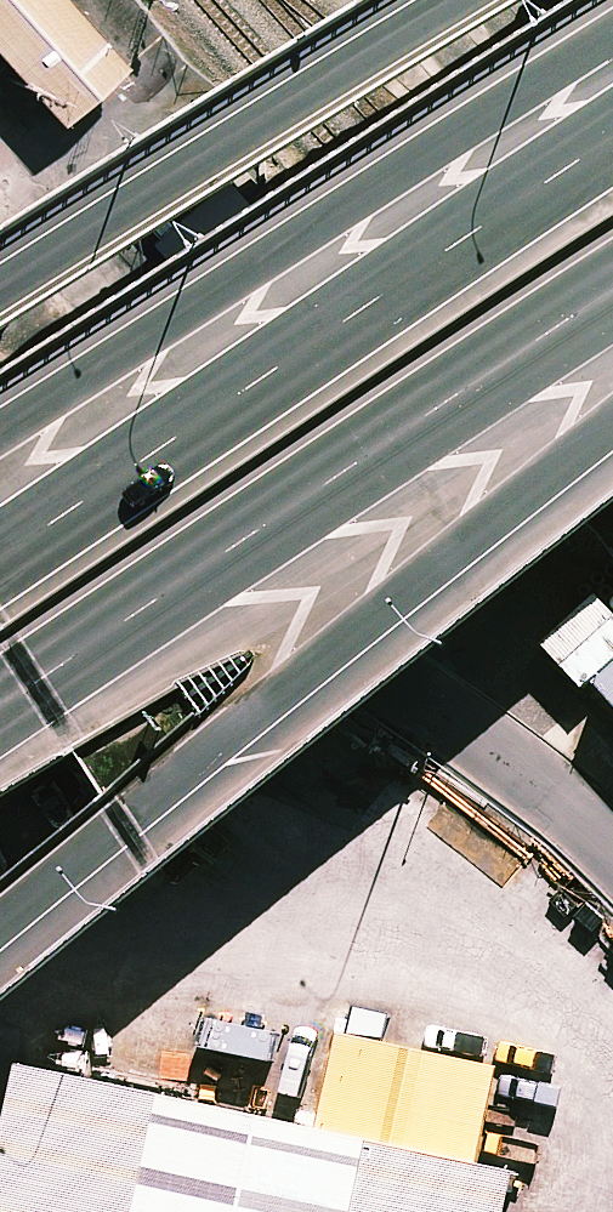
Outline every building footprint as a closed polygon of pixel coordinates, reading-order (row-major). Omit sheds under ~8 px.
[(56,0),(0,0),(0,64),(48,118),(111,62),(56,0)] [(583,679),(612,713),(612,652),(583,679)] [(10,1067),(0,1114),(0,1211),(477,1211),(486,1171),(10,1067)]
